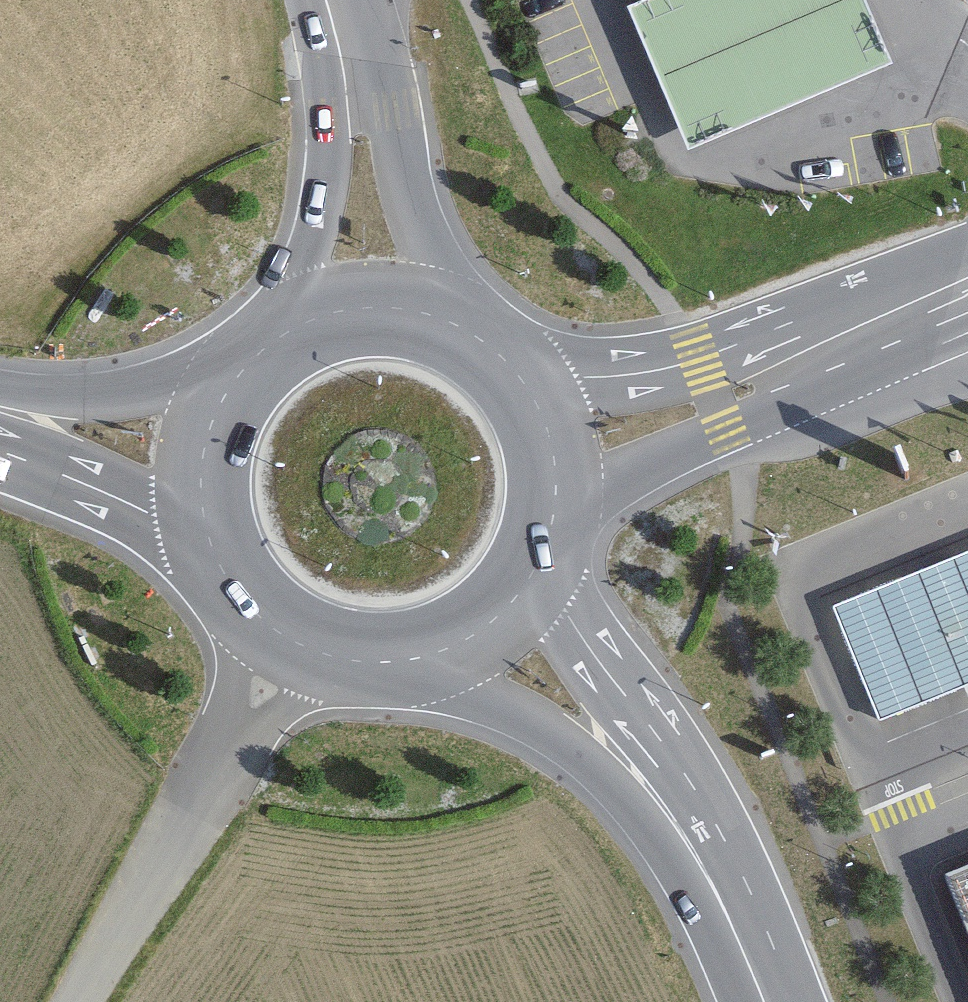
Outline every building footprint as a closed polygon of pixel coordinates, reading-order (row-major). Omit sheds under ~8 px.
[(862,0),(664,0),(628,15),(689,157),(894,73),(862,0)] [(837,613),(882,727),(967,694),(967,563),(837,613)] [(958,885),(967,908),(967,881),(958,885)]
